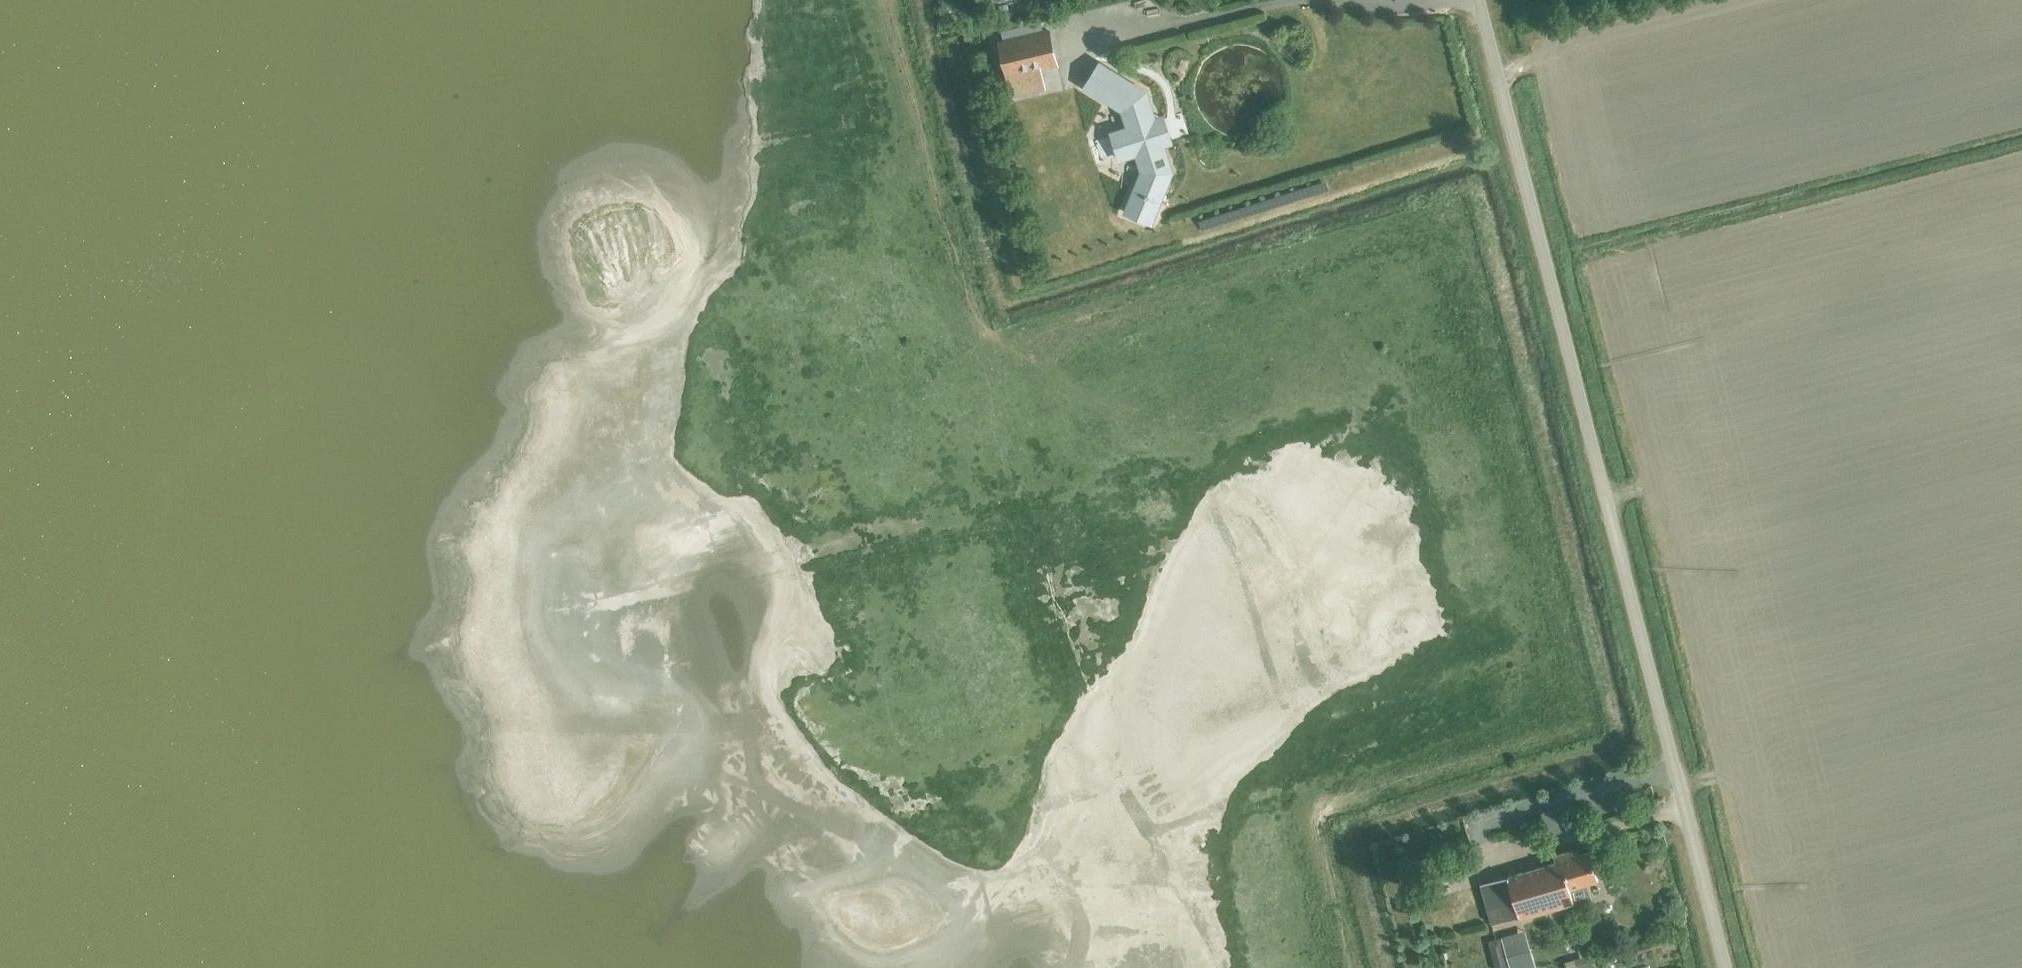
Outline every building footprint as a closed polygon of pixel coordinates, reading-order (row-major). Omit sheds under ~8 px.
[(1048,30),(998,42),(1005,75),(1056,63),(1048,30)] [(1097,64),(1084,85),(1101,95),(1103,91),(1116,99),(1113,103),(1132,114),(1136,125),(1119,130),(1127,155),(1143,150),(1147,160),(1134,189),(1159,199),(1170,172),(1169,167),(1162,169),(1158,157),(1165,155),(1162,144),(1166,143),(1157,118),(1153,119),(1145,91),(1101,64),(1098,62),(1097,64)] [(1589,852),(1577,856),(1575,850),(1553,856),(1554,862),(1480,884),(1492,923),(1517,916),(1518,919),(1573,903),(1569,888),(1597,880),(1589,852)] [(1510,967),(1537,967),(1530,945),(1506,951),(1510,967)]
